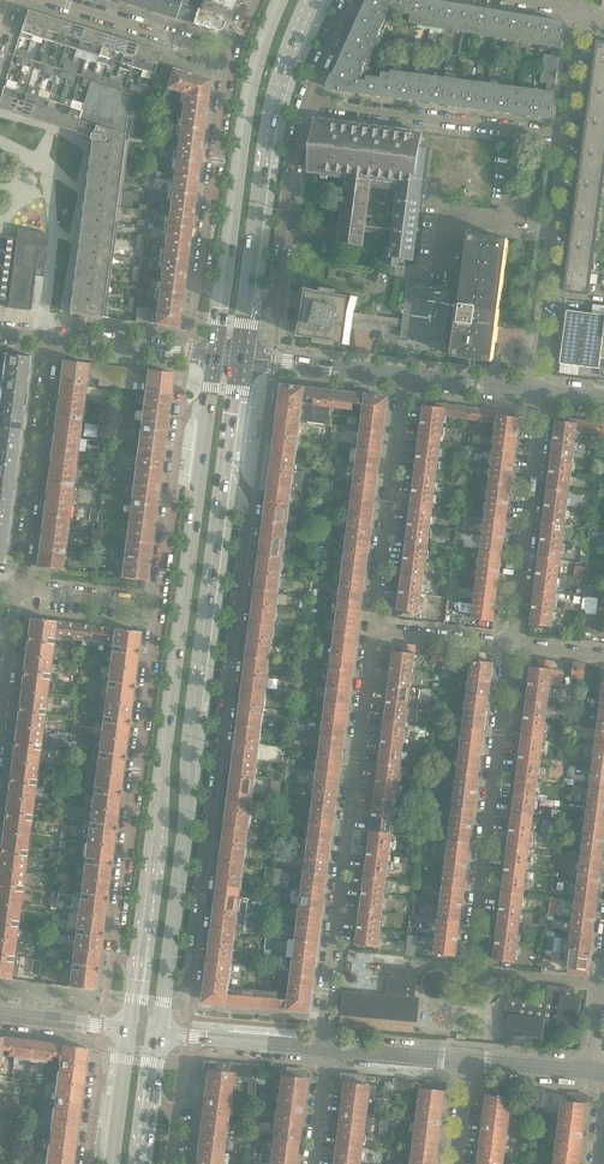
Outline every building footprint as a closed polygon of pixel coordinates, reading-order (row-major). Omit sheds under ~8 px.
[(135,6),(156,13),(159,0),(137,0),(135,6)] [(156,13),(176,19),(181,0),(159,0),(156,13)] [(187,0),(181,0),(176,19),(192,24),(195,15),(191,13),(193,8),(187,5),(188,0),(187,0)] [(205,0),(204,0),(199,10),(225,23),(229,12),(205,0)] [(233,0),(205,0),(229,12),(235,1),(233,0)] [(358,18),(384,29),(392,11),(367,0),(358,18)] [(392,11),(394,0),(367,0),(392,11)] [(392,11),(413,15),(414,13),(416,13),(418,0),(394,0),(392,11)] [(428,0),(418,0),(416,13),(414,13),(413,15),(412,23),(431,26),(435,1),(428,0)] [(451,4),(435,1),(431,26),(444,28),(446,17),(449,18),(451,4)] [(467,7),(451,4),(449,18),(446,17),(444,28),(463,32),(467,7)] [(484,9),(467,7),(463,32),(476,34),(478,23),(482,23),(484,9)] [(225,23),(199,10),(193,8),(191,13),(195,15),(192,24),(217,32),(221,30),(225,23)] [(500,12),(484,9),(482,23),(478,23),(476,34),(496,37),(500,12)] [(39,14),(32,12),(27,10),(19,37),(31,40),(32,36),(39,14)] [(516,15),(500,12),(496,37),(508,39),(510,28),(514,28),(516,15)] [(49,17),(39,14),(32,36),(43,39),(49,17)] [(532,18),(516,15),(514,28),(510,28),(508,39),(528,43),(532,18)] [(61,21),(49,17),(43,39),(54,43),(61,21)] [(358,18),(352,32),(350,36),(376,47),(384,29),(358,18)] [(548,20),(532,18),(528,43),(540,45),(542,33),(545,34),(548,20)] [(564,23),(548,20),(545,34),(542,33),(540,45),(553,47),(561,48),(564,23)] [(72,24),(61,21),(54,43),(65,46),(72,24)] [(83,28),(72,24),(65,46),(76,50),(83,28)] [(94,31),(83,28),(76,50),(87,53),(94,31)] [(105,35),(94,31),(87,53),(98,56),(105,35)] [(105,35),(98,56),(97,62),(108,66),(110,60),(116,38),(105,35)] [(350,36),(343,53),(368,65),(376,47),(350,36)] [(121,63),(127,42),(116,38),(110,60),(121,63)] [(130,72),(132,67),(139,45),(127,42),(121,63),(119,68),(130,72)] [(594,75),(603,76),(603,43),(598,43),(594,75)] [(149,48),(139,45),(132,67),(142,70),(149,48)] [(544,54),(542,69),(558,71),(561,48),(553,47),(552,55),(544,54)] [(161,52),(149,48),(142,70),(154,74),(160,53),(161,52)] [(343,53),(333,73),(348,80),(362,82),(363,76),(368,65),(343,53)] [(76,73),(78,69),(79,65),(72,62),(71,66),(69,71),(76,73)] [(184,94),(184,95),(208,98),(210,81),(172,69),(166,89),(184,94)] [(558,71),(542,69),(541,82),(548,83),(547,92),(555,93),(558,71)] [(393,72),(392,75),(389,97),(405,99),(407,86),(409,86),(411,74),(393,72)] [(372,95),(375,79),(369,78),(367,83),(362,82),(348,80),(333,73),(328,85),(328,86),(328,87),(328,88),(329,88),(329,89),(330,89),(372,95)] [(382,80),(375,79),(372,95),(389,97),(392,75),(383,74),(382,80)] [(425,76),(411,74),(409,86),(407,86),(405,99),(422,101),(425,76)] [(594,75),(590,106),(603,108),(603,76),(594,75)] [(443,79),(425,76),(422,101),(438,103),(440,90),(442,90),(443,79)] [(458,80),(443,79),(442,90),(440,90),(438,103),(454,106),(458,80)] [(4,86),(0,98),(0,109),(8,112),(15,90),(17,83),(8,80),(5,87),(4,86)] [(476,83),(458,80),(454,106),(470,108),(472,94),(474,94),(476,83)] [(102,318),(118,191),(130,94),(91,81),(84,104),(82,109),(75,132),(81,134),(81,133),(89,136),(89,140),(91,140),(90,149),(93,150),(92,155),(89,155),(88,165),(91,166),(90,171),(87,170),(86,181),(89,181),(88,186),(85,186),(84,197),(87,197),(86,202),(83,202),(82,212),(85,213),(84,218),(81,217),(80,228),(83,228),(82,233),(79,233),(78,244),(81,245),(80,250),(77,249),(76,260),(79,260),(78,265),(75,265),(74,276),(77,276),(76,281),(73,281),(72,291),(75,292),(74,297),(71,296),(69,313),(102,318)] [(490,85),(476,83),(474,94),(472,94),(470,108),(487,110),(490,85)] [(508,87),(490,85),(487,110),(502,112),(504,98),(506,98),(508,87)] [(30,119),(37,97),(39,90),(28,87),(26,94),(20,115),(30,119)] [(522,89),(508,87),(506,98),(504,98),(502,112),(519,114),(522,89)] [(534,90),(522,89),(519,114),(535,116),(537,102),(532,102),(534,90)] [(15,90),(8,112),(20,115),(26,94),(15,90)] [(39,90),(37,97),(30,119),(41,122),(48,100),(50,93),(39,90)] [(555,93),(547,92),(534,90),(532,102),(537,102),(535,116),(552,118),(555,93)] [(208,98),(184,95),(180,128),(204,131),(208,98)] [(61,97),(59,104),(52,125),(63,129),(72,101),(61,97)] [(48,100),(41,122),(52,125),(59,104),(48,100)] [(75,132),(82,109),(84,104),(72,101),(63,129),(75,132)] [(590,106),(586,137),(603,139),(603,108),(590,106)] [(422,133),(370,126),(314,119),(307,171),(347,176),(341,225),(335,225),(334,236),(339,237),(339,242),(363,246),(365,231),(393,234),(394,227),(367,223),(372,187),(399,190),(421,193),(425,194),(431,144),(421,143),(422,133)] [(204,131),(180,128),(175,161),(199,164),(204,131)] [(582,168),(603,171),(603,139),(586,137),(582,168)] [(199,164),(175,161),(171,193),(195,196),(199,164)] [(578,199),(601,202),(603,175),(603,171),(582,168),(578,199)] [(421,193),(399,190),(394,227),(393,234),(391,247),(387,247),(385,256),(390,257),(389,265),(397,266),(398,258),(413,260),(416,232),(420,232),(420,228),(417,228),(421,193)] [(195,196),(171,193),(167,226),(191,229),(195,196)] [(578,199),(574,229),(596,232),(601,202),(578,199)] [(191,229),(167,226),(163,258),(187,261),(191,229)] [(35,277),(36,266),(44,267),(49,235),(18,228),(8,308),(39,312),(43,277),(35,277)] [(596,232),(574,229),(570,261),(592,264),(596,232)] [(407,292),(403,319),(354,313),(353,321),(402,328),(401,337),(444,343),(445,344),(446,337),(456,339),(454,356),(491,361),(493,344),(495,345),(498,326),(495,326),(507,239),(470,234),(462,292),(452,291),(452,288),(415,283),(414,292),(407,292)] [(0,237),(0,300),(4,301),(12,238),(0,237)] [(187,261),(163,258),(159,291),(183,294),(187,261)] [(566,291),(567,291),(588,294),(592,264),(570,261),(566,291)] [(358,298),(326,293),(310,289),(309,301),(307,301),(308,303),(308,305),(308,306),(308,307),(308,309),(307,311),(312,312),(311,314),(307,314),(306,322),(302,337),(335,341),(350,345),(353,321),(354,313),(358,298)] [(159,291),(156,309),(154,324),(179,327),(183,294),(159,291)] [(594,304),(593,312),(603,314),(603,305),(594,304)] [(135,322),(142,323),(144,308),(137,307),(135,322)] [(150,309),(144,308),(142,323),(148,324),(150,309)] [(156,310),(150,309),(148,324),(154,324),(156,309),(156,310)] [(568,311),(561,364),(600,369),(600,366),(603,366),(603,316),(568,311)] [(4,354),(2,367),(31,370),(32,358),(4,354)] [(63,360),(60,381),(85,385),(86,376),(88,364),(88,363),(63,360)] [(88,364),(86,376),(91,376),(91,378),(100,379),(101,365),(88,364)] [(100,379),(99,386),(107,387),(110,366),(101,365),(100,379)] [(110,366),(107,387),(114,388),(116,388),(118,367),(110,366)] [(31,370),(2,367),(1,378),(29,382),(31,370)] [(118,367),(116,388),(124,389),(126,368),(118,367)] [(126,368),(124,389),(132,390),(133,382),(135,369),(126,368)] [(148,370),(135,369),(133,382),(142,384),(142,381),(146,382),(148,370)] [(148,370),(146,382),(145,391),(170,394),(173,373),(148,370)] [(1,378),(0,382),(0,390),(28,394),(29,382),(1,378)] [(85,385),(60,381),(56,415),(81,418),(85,385)] [(299,423),(303,388),(283,386),(282,387),(278,417),(278,420),(299,423)] [(366,405),(367,395),(303,388),(299,423),(331,427),(333,407),(352,410),(353,403),(366,405)] [(0,390),(0,403),(26,406),(28,394),(0,390)] [(170,394),(145,391),(140,427),(166,431),(170,394)] [(387,398),(367,395),(366,405),(362,431),(383,434),(388,399),(387,398)] [(0,403),(0,415),(24,418),(26,406),(0,403)] [(436,404),(436,407),(445,408),(444,419),(471,422),(473,408),(436,404)] [(425,405),(420,443),(441,445),(444,419),(445,408),(436,407),(425,406),(425,405)] [(509,413),(473,408),(471,422),(498,426),(499,415),(508,416),(509,413)] [(0,415),(0,428),(23,431),(24,418),(0,415)] [(81,418),(56,415),(52,449),(77,452),(81,418)] [(499,415),(498,426),(494,453),(515,455),(520,417),(519,417),(519,418),(508,416),(499,415)] [(568,422),(578,423),(576,433),(602,436),(603,424),(603,423),(568,418),(568,419),(569,419),(568,422)] [(295,456),(299,423),(278,420),(274,453),(295,456)] [(557,420),(555,437),(553,455),(573,457),(575,432),(576,433),(578,423),(568,422),(557,421),(557,420)] [(166,431),(140,427),(136,466),(161,469),(166,431)] [(0,428),(0,440),(21,442),(23,431),(0,428)] [(383,434),(362,431),(358,465),(379,468),(383,434)] [(0,440),(0,452),(20,454),(21,442),(0,440)] [(441,445),(420,443),(415,477),(436,479),(441,445)] [(77,452),(52,449),(48,482),(73,485),(77,452)] [(329,450),(328,459),(336,460),(337,451),(329,450)] [(0,452),(0,464),(18,466),(20,454),(0,452)] [(305,472),(293,470),(295,456),(274,453),(270,487),(291,490),(302,491),(305,472)] [(515,455),(494,453),(490,486),(511,489),(515,455)] [(573,457),(553,455),(548,489),(568,491),(573,457)] [(0,464),(0,476),(17,478),(18,466),(0,464)] [(379,468),(358,465),(354,498),(375,501),(379,468)] [(161,469),(136,466),(131,503),(156,506),(161,469)] [(0,476),(0,489),(15,491),(17,478),(0,476)] [(436,479),(415,477),(411,510),(432,512),(436,479)] [(73,485),(48,482),(43,515),(68,518),(73,485)] [(511,489),(490,486),(486,519),(506,522),(511,489)] [(286,523),(291,490),(270,487),(265,520),(286,523)] [(0,489),(0,501),(14,503),(15,491),(0,489)] [(568,491),(548,489),(544,524),(564,527),(568,491)] [(571,494),(570,506),(580,506),(580,495),(571,494)] [(375,501),(354,498),(350,532),(371,535),(375,501)] [(0,501),(0,513),(12,515),(14,503),(0,501)] [(156,506),(131,503),(126,540),(151,543),(156,506)] [(90,509),(90,516),(99,517),(100,510),(90,509)] [(432,512),(411,510),(407,543),(428,546),(432,512)] [(0,513),(0,525),(11,527),(12,515),(0,513)] [(68,518),(43,515),(39,549),(64,552),(68,518)] [(506,522),(486,519),(482,553),(502,556),(506,522)] [(286,523),(265,520),(261,553),(282,556),(286,523)] [(564,527),(544,524),(539,558),(560,561),(564,527)] [(0,525),(0,538),(9,539),(11,527),(0,525)] [(371,535),(350,532),(345,565),(366,568),(371,535)] [(0,538),(0,550),(8,551),(9,539),(0,538)] [(151,543),(126,540),(124,559),(149,562),(151,543)] [(428,546),(407,543),(403,577),(423,580),(428,546)] [(64,552),(39,549),(37,567),(62,570),(64,552)] [(282,556),(261,553),(257,587),(278,590),(282,556)] [(502,556),(482,553),(477,586),(498,589),(502,556)] [(146,581),(149,562),(124,559),(116,558),(114,573),(122,574),(121,577),(146,581)] [(560,561),(539,558),(535,590),(556,593),(560,561)] [(302,564),(301,574),(311,575),(311,571),(312,566),(302,564)] [(366,568),(345,565),(341,598),(362,601),(366,568)] [(574,566),(573,576),(584,578),(585,568),(574,566)] [(423,580),(403,577),(399,610),(399,609),(419,612),(423,580)] [(498,589),(477,586),(473,619),(493,621),(493,622),(494,622),(498,589)] [(278,590),(257,587),(253,620),(274,623),(278,590)] [(556,593),(535,590),(531,625),(531,624),(551,627),(552,627),(556,593)] [(362,601),(341,598),(337,632),(358,635),(362,601)] [(584,617),(582,632),(593,633),(594,618),(584,617)] [(56,621),(30,618),(26,656),(51,659),(54,634),(56,621)] [(274,623),(253,620),(248,653),(269,656),(274,623)] [(113,644),(115,629),(56,621),(54,634),(73,636),(73,640),(113,644)] [(138,652),(140,635),(140,632),(115,629),(113,644),(112,649),(138,652)] [(358,635),(337,632),(333,665),(354,668),(358,635)] [(401,643),(400,652),(415,653),(416,645),(401,643)] [(135,670),(138,652),(112,649),(110,667),(135,670)] [(415,653),(400,652),(395,651),(394,650),(390,686),(411,689),(415,653)] [(473,652),(472,660),(487,662),(488,653),(473,652)] [(269,656),(248,653),(244,687),(265,690),(269,656)] [(51,659),(26,656),(21,691),(46,694),(51,659)] [(538,659),(537,667),(553,669),(554,661),(538,659)] [(487,662),(472,660),(468,694),(489,697),(493,662),(493,663),(487,662)] [(298,673),(299,664),(288,663),(288,673),(298,673)] [(585,664),(574,663),(572,677),(584,679),(585,664)] [(354,668),(333,665),(329,698),(349,701),(354,668)] [(553,669),(537,667),(532,667),(532,666),(527,701),(548,704),(553,669)] [(135,670),(110,667),(105,702),(131,705),(135,670)] [(411,689),(390,686),(386,719),(407,722),(411,689)] [(265,690),(244,687),(240,721),(261,723),(265,690)] [(46,694),(21,691),(16,727),(42,730),(46,694)] [(489,697),(468,694),(464,728),(485,731),(489,697)] [(349,701),(329,698),(324,732),(345,735),(349,701)] [(548,704),(527,701),(523,734),(544,737),(548,704)] [(131,705),(105,702),(101,738),(126,741),(131,705)] [(407,722),(386,719),(380,762),(401,765),(407,722)] [(261,723),(240,721),(236,754),(257,757),(261,723)] [(42,730),(16,727),(12,761),(37,765),(42,730)] [(485,731),(464,728),(458,770),(479,773),(485,731)] [(345,735),(324,732),(320,765),(341,768),(345,735)] [(544,737),(523,734),(517,777),(538,780),(544,737)] [(126,741),(101,738),(96,773),(122,776),(126,741)] [(596,741),(591,786),(603,788),(603,742),(596,741)] [(257,757),(236,754),(231,787),(252,790),(257,757)] [(37,765),(12,761),(8,797),(33,800),(37,765)] [(401,765),(380,762),(376,798),(397,801),(401,765)] [(341,768),(320,765),(316,798),(337,801),(341,768)] [(479,773),(458,770),(454,808),(475,810),(479,773)] [(122,776),(96,773),(92,808),(117,811),(122,776)] [(538,780),(517,777),(513,813),(534,816),(538,780)] [(275,781),(273,794),(280,795),(282,782),(275,781)] [(591,786),(586,822),(603,825),(603,788),(591,786)] [(252,790),(231,787),(227,820),(248,823),(252,790)] [(33,800),(8,797),(3,832),(28,835),(33,800)] [(337,801),(316,798),(312,832),(332,834),(337,801)] [(397,801),(376,798),(371,833),(392,836),(397,801)] [(117,811),(92,808),(87,843),(113,846),(117,811)] [(475,810),(454,808),(449,844),(470,846),(471,839),(471,838),(472,828),(475,810)] [(529,851),(534,816),(513,813),(508,849),(529,851)] [(248,823),(227,820),(223,853),(244,856),(248,823)] [(586,822),(582,858),(603,860),(603,849),(603,825),(586,822)] [(3,832),(0,856),(0,868),(24,871),(28,835),(3,832)] [(332,834),(312,832),(308,865),(328,868),(332,834)] [(392,836),(371,833),(366,876),(387,879),(392,836)] [(113,846),(87,843),(83,879),(108,882),(113,846)] [(470,846),(449,844),(444,886),(465,888),(470,846)] [(529,851),(508,849),(503,892),(524,894),(529,851)] [(244,856),(223,853),(219,887),(240,889),(244,856)] [(603,860),(582,858),(576,900),(597,903),(600,882),(602,863),(603,860)] [(328,868),(308,865),(303,898),(324,901),(328,868)] [(0,868),(0,904),(19,906),(24,871),(0,868)] [(387,879),(366,876),(361,911),(382,913),(387,879)] [(108,882),(83,879),(78,914),(104,917),(108,882)] [(465,888),(444,886),(439,920),(460,922),(465,888)] [(240,889),(219,887),(214,920),(235,922),(240,889)] [(524,894),(503,892),(499,925),(520,928),(524,894)] [(551,896),(550,913),(557,914),(559,897),(551,896)] [(324,901),(303,898),(299,932),(320,935),(324,901)] [(415,900),(413,911),(420,913),(423,902),(415,900)] [(597,903),(576,900),(572,934),(593,937),(597,903)] [(0,904),(0,940),(15,942),(19,906),(0,904)] [(382,913),(361,911),(357,945),(357,944),(378,947),(377,947),(378,947),(382,913)] [(104,917),(78,914),(74,949),(99,952),(104,917)] [(235,922),(214,920),(210,953),(231,956),(235,922)] [(460,922),(439,920),(435,954),(436,954),(436,953),(456,956),(460,922)] [(520,928),(499,925),(494,960),(495,960),(515,963),(520,928)] [(547,931),(546,951),(562,952),(563,937),(555,937),(556,932),(547,931)] [(320,935),(299,932),(295,966),(315,969),(320,935)] [(593,937),(572,934),(567,969),(568,969),(568,968),(588,971),(589,971),(593,937)] [(0,940),(0,977),(10,979),(15,942),(0,940)] [(99,952),(74,949),(72,967),(97,970),(99,952)] [(247,966),(230,964),(231,956),(210,953),(204,1000),(205,1001),(208,1002),(225,1003),(227,988),(244,990),(247,966)] [(543,966),(550,967),(552,954),(545,953),(543,966)] [(315,969),(295,966),(290,1001),(289,1009),(309,1011),(310,1010),(315,969)] [(97,970),(72,967),(69,986),(94,989),(97,970)] [(416,970),(410,970),(406,969),(399,968),(399,969),(389,968),(387,996),(344,992),(342,1014),(417,1020),(419,998),(414,998),(415,986),(423,987),(426,993),(432,997),(439,998),(445,995),(449,989),(449,982),(446,976),(441,972),(434,972),(428,974),(424,980),(416,979),(416,970)] [(507,1034),(543,1038),(545,1025),(557,1026),(557,1030),(577,1032),(582,997),(575,996),(575,989),(548,985),(546,1001),(539,1000),(540,996),(509,992),(507,1004),(506,1004),(504,1014),(509,1015),(507,1034)] [(277,999),(277,994),(278,988),(273,987),(272,994),(244,990),(227,988),(225,1003),(289,1009),(290,1001),(277,999)] [(0,1037),(0,1055),(1,1048),(9,1049),(9,1054),(30,1057),(32,1041),(0,1037)] [(87,1048),(32,1041),(30,1057),(51,1060),(52,1055),(61,1056),(60,1063),(85,1066),(87,1048)] [(228,1064),(210,1062),(209,1070),(227,1072),(228,1064)] [(85,1066),(60,1063),(59,1071),(57,1071),(55,1092),(56,1092),(55,1099),(80,1103),(85,1066)] [(256,1079),(258,1066),(228,1064),(227,1072),(231,1073),(236,1074),(236,1077),(249,1078),(247,1091),(254,1092),(256,1079)] [(304,1078),(305,1071),(287,1069),(287,1070),(286,1076),(304,1078)] [(227,1072),(209,1070),(205,1101),(228,1104),(231,1073),(227,1072)] [(366,1076),(348,1074),(347,1083),(365,1085),(366,1076)] [(304,1078),(286,1076),(281,1075),(278,1106),(301,1109),(304,1078)] [(446,1083),(423,1081),(423,1088),(445,1091),(446,1083)] [(365,1085),(347,1083),(344,1113),(366,1116),(370,1085),(365,1085)] [(490,1087),(488,1095),(511,1098),(512,1089),(490,1087)] [(441,1122),(445,1091),(423,1088),(419,1119),(441,1122)] [(542,1106),(544,1092),(533,1091),(531,1105),(542,1106)] [(570,1094),(569,1101),(587,1103),(588,1096),(570,1094)] [(511,1098),(488,1095),(485,1126),(507,1129),(511,1098)] [(80,1103),(55,1099),(54,1108),(53,1107),(50,1128),(52,1129),(50,1136),(75,1139),(80,1103)] [(228,1104),(205,1101),(201,1132),(224,1135),(228,1104)] [(583,1134),(585,1118),(587,1103),(569,1101),(564,1101),(560,1131),(583,1134)] [(301,1109),(278,1106),(274,1137),(297,1140),(301,1109)] [(366,1116),(344,1113),(340,1144),(362,1147),(366,1116)] [(382,1118),(381,1127),(389,1128),(390,1119),(382,1118)] [(441,1122),(419,1119),(415,1151),(437,1154),(439,1139),(441,1122)] [(507,1129),(485,1126),(481,1157),(503,1160),(507,1129)] [(560,1131),(556,1162),(571,1163),(579,1163),(583,1134),(560,1131)] [(201,1132),(197,1163),(204,1163),(220,1163),(224,1135),(201,1132)] [(50,1136),(49,1144),(48,1144),(45,1163),(72,1163),(75,1139),(50,1136)] [(274,1137),(270,1163),(294,1163),(297,1140),(274,1137)] [(248,1142),(247,1149),(255,1150),(256,1143),(248,1142)] [(340,1144),(337,1163),(360,1163),(362,1147),(340,1144)] [(415,1151),(413,1163),(436,1163),(437,1154),(415,1151)]
